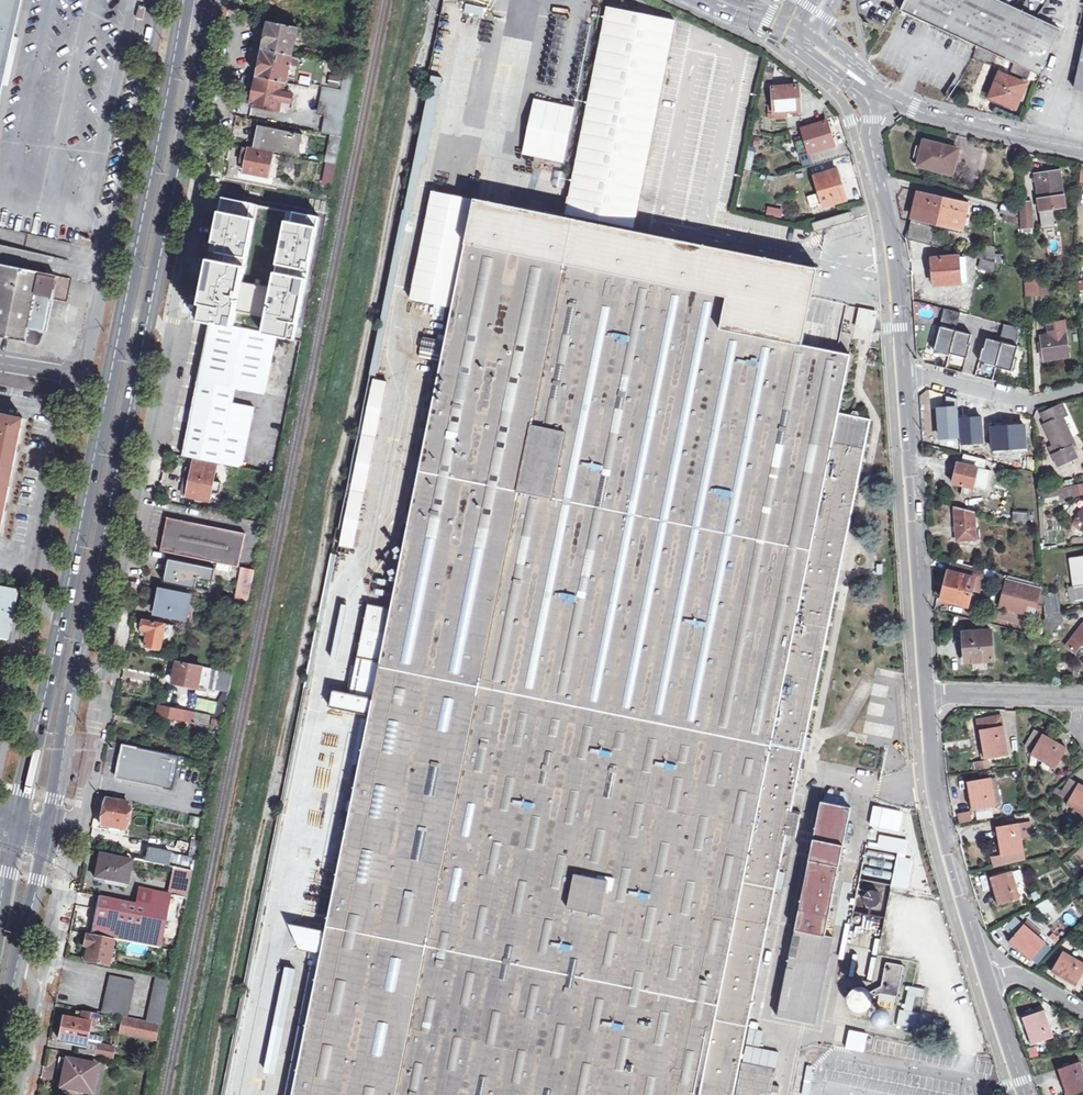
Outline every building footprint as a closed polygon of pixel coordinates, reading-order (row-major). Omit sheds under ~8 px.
[(13,18),(17,0),(0,0),(0,74),(13,18)] [(13,18),(0,74),(0,100),(23,0),(17,0),(13,18)] [(999,0),(908,0),(902,12),(914,17),(942,29),(1007,61),(1015,64),(1038,75),(1059,28),(999,0)] [(485,7),(467,3),(465,11),(484,15),(485,7)] [(675,19),(607,6),(568,213),(635,226),(675,19)] [(266,35),(263,49),(292,55),(298,28),(269,22),(266,35)] [(284,83),(286,83),(292,55),(263,49),(260,63),(257,77),(284,83)] [(355,68),(292,55),(286,83),(310,88),(311,84),(324,86),(323,91),(350,96),(355,68)] [(1011,73),(1015,64),(1007,61),(1005,66),(1006,71),(1011,73)] [(1041,77),(1038,75),(1015,64),(1011,73),(1038,85),(1041,77)] [(1000,74),(990,97),(1005,104),(1016,108),(1026,85),(1000,74)] [(284,83),(257,77),(254,90),(251,104),(278,110),(280,100),(282,93),(284,83)] [(798,112),(796,87),(772,87),(775,119),(792,118),(792,116),(797,116),(796,112),(798,112)] [(293,95),(282,93),(280,100),(291,103),(293,95)] [(1004,107),(1005,104),(990,97),(989,100),(1004,107)] [(575,106),(535,98),(524,152),(564,160),(575,106)] [(236,116),(233,133),(249,136),(252,119),(236,116)] [(803,129),(804,135),(798,137),(799,141),(796,142),(800,155),(833,145),(831,137),(835,135),(831,121),(803,129)] [(303,135),(262,126),(259,137),(257,148),(299,156),(303,135)] [(337,164),(342,137),(331,134),(326,162),(330,163),(337,164)] [(918,165),(950,173),(954,160),(958,162),(962,149),(924,140),(923,147),(917,146),(915,157),(920,159),(918,165)] [(274,154),(274,153),(244,147),(242,161),(247,162),(245,173),(269,178),(270,176),(277,177),(281,155),(274,154)] [(954,160),(950,173),(958,174),(961,162),(958,162),(954,160)] [(330,199),(337,164),(330,163),(324,192),(314,190),(313,196),(330,199)] [(816,176),(825,205),(844,200),(838,181),(841,180),(838,170),(816,176)] [(1066,206),(1061,171),(1036,174),(1042,210),(1066,206)] [(474,199),(433,191),(411,299),(452,307),(474,199)] [(907,238),(933,245),(938,222),(962,228),(969,203),(919,191),(907,238)] [(320,217),(223,198),(199,320),(296,339),(320,217)] [(323,953),(294,1094),(735,1094),(743,1058),(745,1059),(744,1061),(780,1068),(783,1052),(748,1045),(746,1054),(744,1054),(788,834),(798,836),(803,814),(792,812),(805,751),(811,752),(813,738),(807,737),(872,419),(859,416),(852,415),(840,412),(851,354),(821,348),(803,345),(813,298),(819,268),(476,198),(447,341),(443,361),(393,608),(369,603),(351,693),(334,689),(331,706),(371,714),(327,930),(290,923),(301,949),(323,953)] [(1021,201),(1021,209),(1022,225),(1022,227),(1035,227),(1033,201),(1021,201)] [(1003,220),(1022,225),(1021,209),(1003,204),(1001,213),(1004,214),(1003,220)] [(850,211),(833,216),(835,225),(853,220),(850,211)] [(815,231),(835,225),(833,216),(812,222),(815,231)] [(986,245),(983,259),(997,263),(996,248),(986,245)] [(937,275),(937,284),(967,281),(965,256),(931,259),(933,276),(937,275)] [(996,271),(998,263),(997,263),(983,259),(981,268),(996,271)] [(0,264),(0,266),(0,337),(35,342),(44,330),(55,275),(0,264)] [(1039,281),(1027,282),(1027,295),(1039,294),(1039,285),(1039,281)] [(1049,293),(1048,285),(1039,285),(1039,294),(1049,293)] [(946,308),(943,318),(960,322),(962,312),(946,308)] [(857,326),(868,328),(871,312),(860,309),(857,326)] [(871,312),(868,328),(874,329),(878,313),(871,312)] [(943,318),(941,326),(957,330),(960,322),(943,318)] [(1050,334),(1067,332),(1065,321),(1049,323),(1050,334)] [(201,373),(184,456),(258,470),(270,411),(251,407),(254,392),(267,394),(277,344),(278,336),(210,322),(201,373)] [(1022,328),(1006,324),(1003,333),(1020,337),(1022,328)] [(941,326),(939,325),(936,338),(939,339),(936,351),(951,355),(951,354),(957,330),(941,326)] [(973,334),(957,330),(951,354),(968,358),(972,345),(970,344),(973,334)] [(1070,357),(1067,332),(1050,334),(1041,335),(1045,360),(1070,357)] [(1020,337),(1003,333),(1001,342),(1004,342),(1017,346),(1020,337)] [(423,357),(443,361),(447,341),(424,336),(421,350),(424,350),(423,357)] [(1001,342),(988,338),(986,348),(984,348),(981,361),(998,366),(1004,342),(1001,342)] [(1017,346),(1004,342),(998,366),(997,367),(1016,372),(1019,360),(1016,359),(1019,346),(1017,346)] [(421,350),(413,348),(412,354),(423,357),(424,350),(421,350)] [(356,547),(381,378),(365,375),(340,545),(356,547)] [(1068,414),(1063,404),(1045,413),(1044,420),(1046,423),(1044,424),(1057,452),(1053,454),(1059,465),(1076,456),(1071,445),(1075,444),(1062,417),(1068,414)] [(2,528),(6,507),(10,486),(7,485),(10,468),(13,469),(18,448),(22,428),(18,427),(20,418),(1,414),(0,417),(0,527),(2,528)] [(964,495),(973,498),(979,468),(987,470),(989,461),(965,456),(964,464),(961,463),(957,484),(966,486),(964,495)] [(189,496),(211,500),(213,492),(222,494),(224,483),(215,481),(218,465),(196,460),(193,478),(189,496)] [(1060,499),(1081,495),(1079,485),(1058,489),(1060,499)] [(959,541),(978,539),(976,512),(955,507),(959,541)] [(1027,523),(1029,517),(1015,513),(1014,520),(1027,523)] [(241,568),(248,534),(168,518),(165,535),(161,552),(241,568)] [(1075,587),(1069,588),(1070,601),(1082,600),(1082,556),(1071,558),(1075,587)] [(212,589),(216,569),(170,559),(167,569),(165,579),(212,589)] [(1046,606),(1045,600),(1044,585),(954,562),(952,572),(950,572),(943,599),(968,606),(969,604),(972,605),(971,606),(978,608),(987,574),(995,576),(995,578),(1008,581),(1002,606),(1021,611),(1024,602),(1029,603),(1037,605),(1038,604),(1046,606)] [(221,572),(240,576),(241,569),(222,566),(221,572)] [(240,576),(236,594),(235,600),(235,602),(248,605),(255,571),(241,568),(241,569),(240,576)] [(7,641),(14,604),(17,592),(0,589),(0,639),(7,641)] [(186,620),(191,596),(162,590),(160,602),(158,614),(186,620)] [(216,596),(235,600),(236,594),(217,590),(216,596)] [(1046,606),(1047,615),(1061,613),(1060,598),(1045,600),(1046,606)] [(1061,613),(1047,615),(1048,638),(1048,639),(1054,638),(1054,632),(1055,630),(1057,628),(1061,628),(1066,627),(1064,612),(1061,613)] [(145,619),(143,629),(149,631),(148,635),(145,634),(143,645),(158,648),(160,635),(164,636),(164,633),(161,632),(163,623),(145,619)] [(1068,646),(1077,653),(1082,645),(1082,627),(1068,646)] [(995,660),(993,629),(965,631),(967,662),(995,660)] [(1046,645),(1048,638),(1038,636),(1036,642),(1046,645)] [(232,680),(234,674),(178,662),(176,672),(174,682),(215,690),(218,677),(232,680)] [(159,714),(209,725),(211,715),(161,705),(159,714)] [(983,730),(985,737),(992,736),(995,756),(1009,754),(1004,727),(983,730)] [(1044,735),(1037,732),(1030,744),(1036,748),(1033,753),(1058,767),(1068,749),(1044,735)] [(989,757),(995,756),(992,736),(985,737),(989,757)] [(124,775),(123,780),(174,791),(180,758),(185,759),(186,757),(123,745),(123,748),(124,748),(124,746),(128,747),(119,771),(124,775)] [(124,748),(123,748),(116,779),(123,780),(124,775),(119,771),(128,747),(124,746),(124,748)] [(988,758),(973,761),(975,770),(989,767),(988,758)] [(976,809),(1002,804),(997,777),(970,782),(976,809)] [(1068,803),(1078,785),(1071,781),(1063,794),(1057,790),(1054,796),(1068,803)] [(1078,785),(1068,803),(1067,806),(1074,810),(1070,818),(1082,825),(1082,785),(1079,783),(1078,785)] [(846,802),(848,794),(827,790),(825,797),(846,802)] [(126,829),(131,806),(106,801),(103,815),(101,828),(109,830),(109,832),(124,835),(125,829),(126,829)] [(823,801),(778,1016),(815,1024),(834,937),(827,935),(853,807),(823,801)] [(883,808),(874,807),(870,825),(879,827),(883,808)] [(902,812),(883,808),(879,827),(899,830),(902,812)] [(980,818),(992,817),(991,809),(979,811),(980,818)] [(958,822),(971,821),(970,810),(957,812),(958,822)] [(1005,853),(1025,850),(1020,823),(1006,825),(1009,839),(1003,840),(1005,853)] [(876,848),(896,852),(889,897),(912,901),(911,912),(928,914),(932,888),(913,885),(915,878),(912,877),(915,858),(904,856),(906,838),(878,834),(876,848)] [(148,850),(146,862),(170,867),(172,855),(148,850)] [(99,866),(96,877),(128,884),(133,862),(101,855),(99,866)] [(168,894),(170,895),(188,898),(193,872),(170,867),(146,862),(137,860),(133,878),(170,886),(168,894)] [(998,905),(1018,899),(1010,872),(990,878),(998,905)] [(127,888),(128,884),(96,877),(96,882),(127,888)] [(149,907),(153,891),(141,889),(138,905),(149,907)] [(881,892),(876,889),(871,889),(868,892),(866,896),(868,902),(873,905),(879,904),(883,899),(881,892)] [(158,949),(168,904),(170,895),(168,894),(153,891),(149,907),(138,905),(100,897),(93,935),(158,949)] [(188,898),(170,895),(168,904),(186,908),(188,898)] [(1041,915),(1053,908),(1047,897),(1035,904),(1041,915)] [(883,927),(893,928),(894,916),(884,915),(883,927)] [(920,915),(909,916),(910,925),(921,924),(920,915)] [(1008,931),(1019,921),(1014,916),(1003,927),(1008,931)] [(1011,939),(1022,949),(1027,944),(1038,953),(1047,942),(1025,924),(1011,939)] [(109,965),(114,942),(87,936),(85,948),(82,960),(109,965)] [(1060,973),(1064,968),(1082,978),(1082,975),(1082,962),(1064,951),(1053,970),(1060,973)] [(858,1010),(868,1008),(873,998),(881,993),(899,997),(905,966),(887,962),(882,986),(871,992),(861,986),(851,992),(850,1003),(858,1010)] [(1064,968),(1060,973),(1078,984),(1082,978),(1064,968)] [(136,981),(110,976),(106,994),(103,1013),(128,1018),(136,981)] [(147,1022),(162,1025),(171,980),(157,977),(147,1022)] [(901,1009),(897,1025),(930,1032),(933,1016),(913,1012),(916,996),(924,997),(925,989),(909,986),(904,1010),(901,1009)] [(896,1015),(893,1009),(887,1004),(879,1006),(874,1012),(875,1020),(881,1025),(888,1025),(894,1021),(896,1015)] [(1035,1043),(1055,1036),(1046,1009),(1026,1016),(1035,1043)] [(60,1042),(68,1043),(68,1041),(88,1044),(92,1023),(101,1025),(103,1017),(77,1012),(75,1020),(65,1018),(63,1030),(60,1042)] [(935,1018),(933,1029),(943,1031),(945,1020),(935,1018)] [(159,1026),(124,1019),(121,1033),(156,1040),(159,1026)] [(868,1033),(851,1030),(847,1048),(864,1051),(868,1033)] [(100,1045),(98,1056),(114,1059),(116,1048),(100,1045)] [(268,1047),(262,1069),(270,1072),(276,1050),(268,1047)] [(65,1059),(63,1069),(67,1070),(66,1072),(70,1072),(67,1089),(93,1094),(99,1067),(69,1061),(69,1060),(65,1059)] [(1082,1090),(1082,1067),(1081,1061),(1059,1069),(1066,1089),(1068,1089),(1070,1094),(1082,1090)] [(775,1093),(782,1094),(784,1086),(777,1085),(780,1069),(744,1062),(737,1094),(775,1094),(775,1093)]
